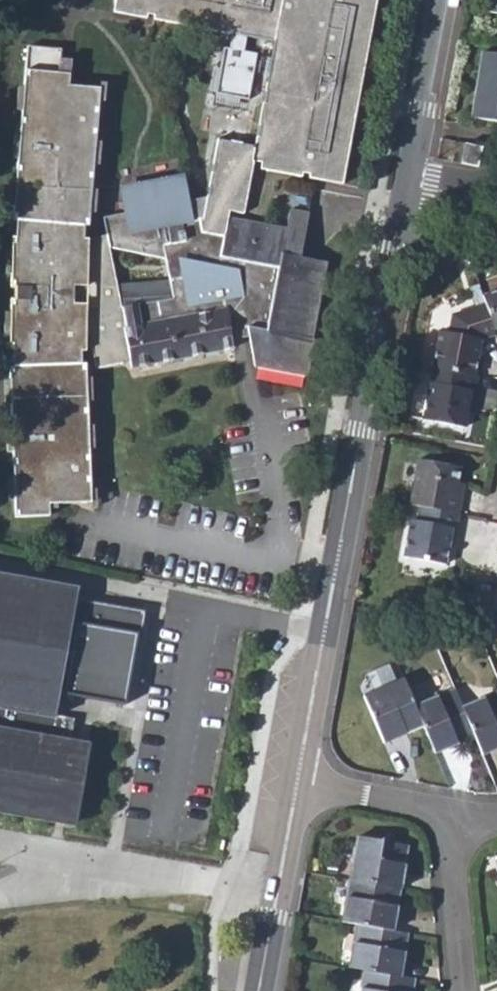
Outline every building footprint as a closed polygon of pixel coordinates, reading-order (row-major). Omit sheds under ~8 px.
[(20,343),(24,343),(26,359),(22,358),(17,508),(52,509),(52,498),(94,499),(98,360),(94,360),(95,347),(99,348),(99,346),(106,345),(109,365),(130,361),(130,368),(232,349),(231,339),(249,335),(255,365),(305,376),(312,340),(309,340),(324,262),(300,257),(308,213),(289,209),(285,229),(226,220),(228,210),(243,213),(253,161),(261,162),(260,168),(301,176),(302,172),(309,173),(308,177),(342,184),(376,0),(116,0),(114,11),(147,17),(148,13),(154,15),(154,18),(274,41),(254,145),(217,138),(206,196),(185,200),(182,180),(122,191),(126,210),(101,215),(105,232),(87,236),(83,238),(84,225),(88,225),(100,88),(68,85),(70,60),(60,58),(60,48),(27,46),(12,219),(16,219),(17,235),(13,235),(16,283),(20,284),(21,295),(17,295),(20,343)] [(472,117),(496,121),(496,53),(484,51),(472,117)] [(465,143),(461,162),(478,167),(482,146),(465,143)] [(481,297),(483,302),(493,333),(496,332),(496,291),(481,297)] [(431,368),(473,376),(480,341),(494,337),(493,333),(483,302),(464,309),(466,315),(459,318),(455,336),(446,334),(437,333),(431,368)] [(446,334),(455,336),(459,318),(466,315),(464,309),(450,315),(446,334)] [(473,376),(431,368),(422,421),(465,428),(469,411),(472,394),(476,394),(479,377),(473,376)] [(461,514),(465,496),(458,494),(460,480),(463,469),(419,460),(410,504),(422,507),(461,514)] [(458,494),(465,496),(467,482),(460,480),(458,494)] [(458,529),(461,514),(422,507),(419,522),(412,520),(405,556),(447,565),(451,546),(454,529),(458,529)] [(73,823),(87,747),(69,744),(74,719),(52,715),(74,593),(0,581),(0,810),(73,823)] [(83,592),(64,691),(134,705),(143,655),(125,651),(134,602),(83,592)] [(383,742),(424,726),(415,706),(404,679),(364,696),(383,742)] [(436,753),(474,737),(461,708),(454,690),(415,706),(424,726),(436,753)] [(496,748),(496,692),(461,708),(474,737),(482,754),(496,748)] [(357,837),(349,879),(399,889),(406,846),(357,837)] [(391,930),(399,889),(349,879),(341,921),(356,924),(391,930)] [(348,967),(363,969),(399,976),(407,933),(391,930),(356,924),(348,967)] [(359,990),(411,990),(414,978),(399,976),(363,969),(359,990)]
